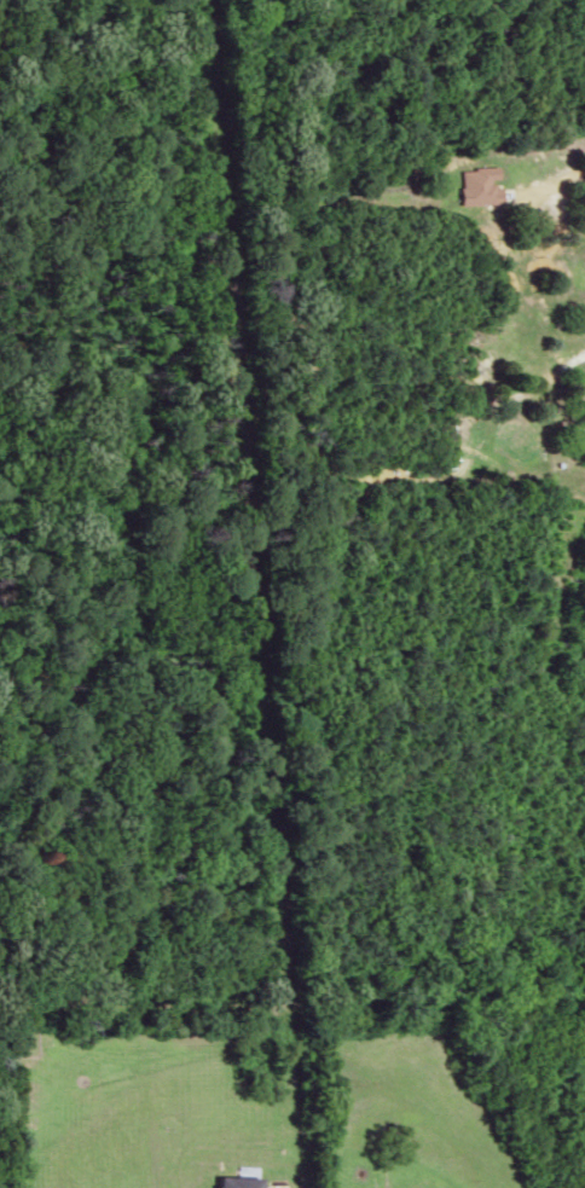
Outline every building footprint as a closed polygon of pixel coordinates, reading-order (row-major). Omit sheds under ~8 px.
[(257,1171),(210,1171),(210,1187),(257,1187),(257,1171)]
